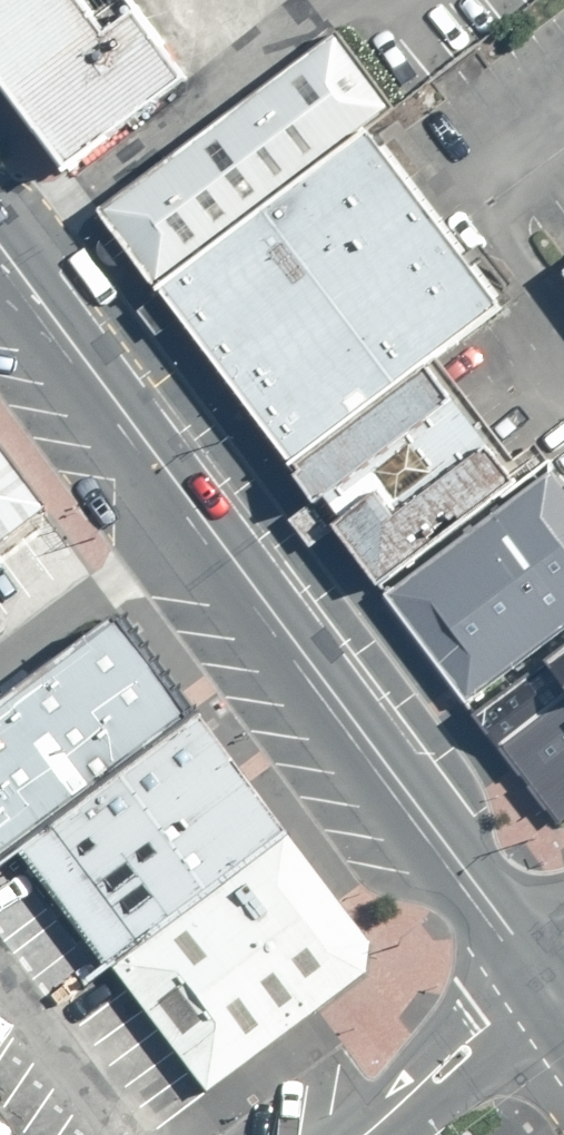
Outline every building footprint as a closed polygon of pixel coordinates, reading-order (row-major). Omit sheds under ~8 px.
[(74,169),(191,77),(135,0),(0,0),(0,72),(74,169)] [(325,25),(93,201),(163,293),(382,126),(420,97),(370,33),(345,52),(325,25)] [(163,293),(265,446),(398,346),(482,282),(382,126),(163,293)] [(537,266),(563,302),(563,247),(537,266)] [(357,569),(491,470),(398,346),(265,446),(357,569)] [(453,700),(563,622),(563,485),(531,441),(491,470),(357,569),(453,700)] [(0,458),(0,546),(42,516),(0,458)] [(0,643),(0,806),(153,687),(73,591),(0,643)] [(539,822),(563,804),(563,622),(453,700),(539,822)] [(210,755),(153,687),(0,806),(0,849),(86,941),(255,816),(210,755)] [(75,949),(175,1074),(345,935),(255,816),(86,941),(75,949)]
